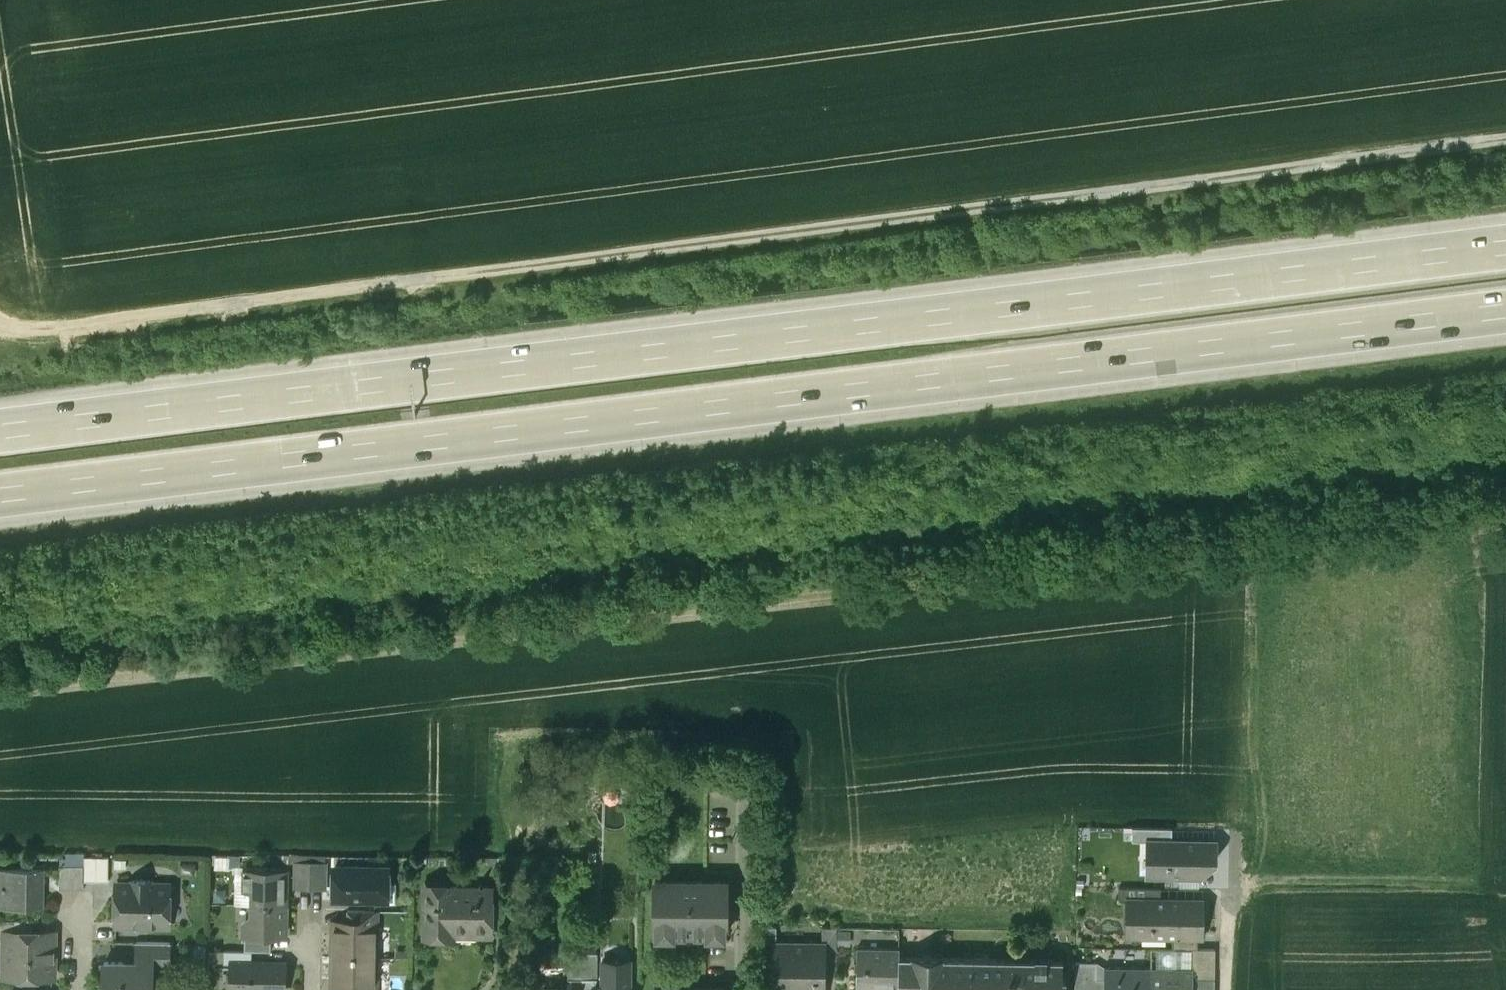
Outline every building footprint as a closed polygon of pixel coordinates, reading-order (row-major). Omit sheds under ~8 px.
[(1172,827),(1132,827),(1132,840),(1151,841),(1151,839),(1172,840),(1172,827)] [(1172,840),(1151,839),(1151,841),(1150,875),(1199,876),(1199,858),(1215,858),(1216,840),(1172,840)] [(109,858),(84,857),(84,865),(84,881),(109,882),(109,858)] [(311,861),(297,860),(296,886),(310,887),(311,861)] [(326,861),(311,861),(310,887),(326,887),(326,861)] [(84,865),(61,865),(60,888),(84,889),(84,881),(84,865)] [(388,868),(334,868),(334,897),(383,898),(384,888),(388,883),(388,868)] [(0,870),(0,885),(3,885),(3,889),(6,889),(6,905),(41,905),(42,870),(0,870)] [(287,871),(243,870),(243,889),(251,889),(251,905),(286,905),(287,871)] [(151,880),(133,880),(133,883),(117,883),(117,926),(169,926),(169,884),(151,884),(151,880)] [(726,881),(655,880),(654,933),(657,933),(657,929),(670,929),(674,933),(706,933),(711,929),(723,929),(723,933),(726,933),(726,881)] [(492,888),(452,887),(452,885),(427,885),(426,937),(452,938),(452,930),(476,930),(476,936),(492,936),(492,888)] [(1161,887),(1138,887),(1137,899),(1161,899),(1161,887)] [(1137,899),(1130,899),(1130,918),(1133,918),(1133,928),(1146,929),(1166,930),(1165,935),(1174,936),(1198,936),(1204,936),(1204,934),(1198,933),(1199,902),(1205,902),(1204,900),(1161,899),(1137,899)] [(286,905),(251,905),(251,916),(245,922),(245,934),(271,935),(286,935),(286,905)] [(376,910),(348,910),(348,921),(375,922),(376,910)] [(0,919),(0,935),(6,935),(6,932),(32,932),(32,920),(0,919)] [(348,921),(334,921),(333,957),(376,957),(376,922),(375,922),(348,921)] [(776,926),(763,926),(762,950),(774,950),(774,941),(776,941),(776,926)] [(837,927),(822,926),(822,942),(823,942),(823,958),(824,959),(836,959),(837,927)] [(32,932),(6,932),(6,935),(5,976),(13,976),(16,979),(26,979),(29,976),(53,976),(54,932),(32,932)] [(271,935),(245,934),(245,950),(252,950),(271,950),(271,935)] [(1198,936),(1174,936),(1174,947),(1191,948),(1198,948),(1198,936)] [(171,942),(139,941),(139,963),(139,967),(154,967),(154,968),(171,968),(171,942)] [(774,941),(774,950),(773,989),(823,989),(824,959),(823,958),(823,942),(822,942),(776,941),(774,941)] [(899,947),(857,947),(856,989),(899,989),(899,958),(899,947)] [(1198,948),(1191,948),(1191,967),(1192,968),(1192,977),(1193,977),(1215,977),(1215,948),(1198,948)] [(245,950),(224,950),(224,962),(232,963),(232,961),(252,962),(252,950),(245,950)] [(582,951),(568,951),(568,978),(582,978),(582,951)] [(596,951),(582,951),(582,978),(596,979),(596,951)] [(333,957),(333,989),(375,989),(376,957),(333,957)] [(899,958),(899,989),(898,989),(1012,989),(1013,959),(899,958)] [(1013,959),(1012,989),(1066,989),(1066,976),(1062,976),(1063,960),(1013,959)] [(602,960),(602,987),(592,987),(592,989),(629,989),(629,960),(602,960)] [(232,961),(232,963),(231,989),(285,989),(285,962),(252,962),(232,961)] [(1097,961),(1075,961),(1075,986),(1097,986),(1097,961)] [(105,962),(105,984),(112,984),(112,989),(153,989),(154,968),(154,967),(139,967),(139,963),(105,962)] [(1104,966),(1104,989),(1151,989),(1151,967),(1104,966)] [(1151,967),(1151,989),(1193,989),(1193,977),(1192,977),(1192,968),(1191,967),(1151,967)]
